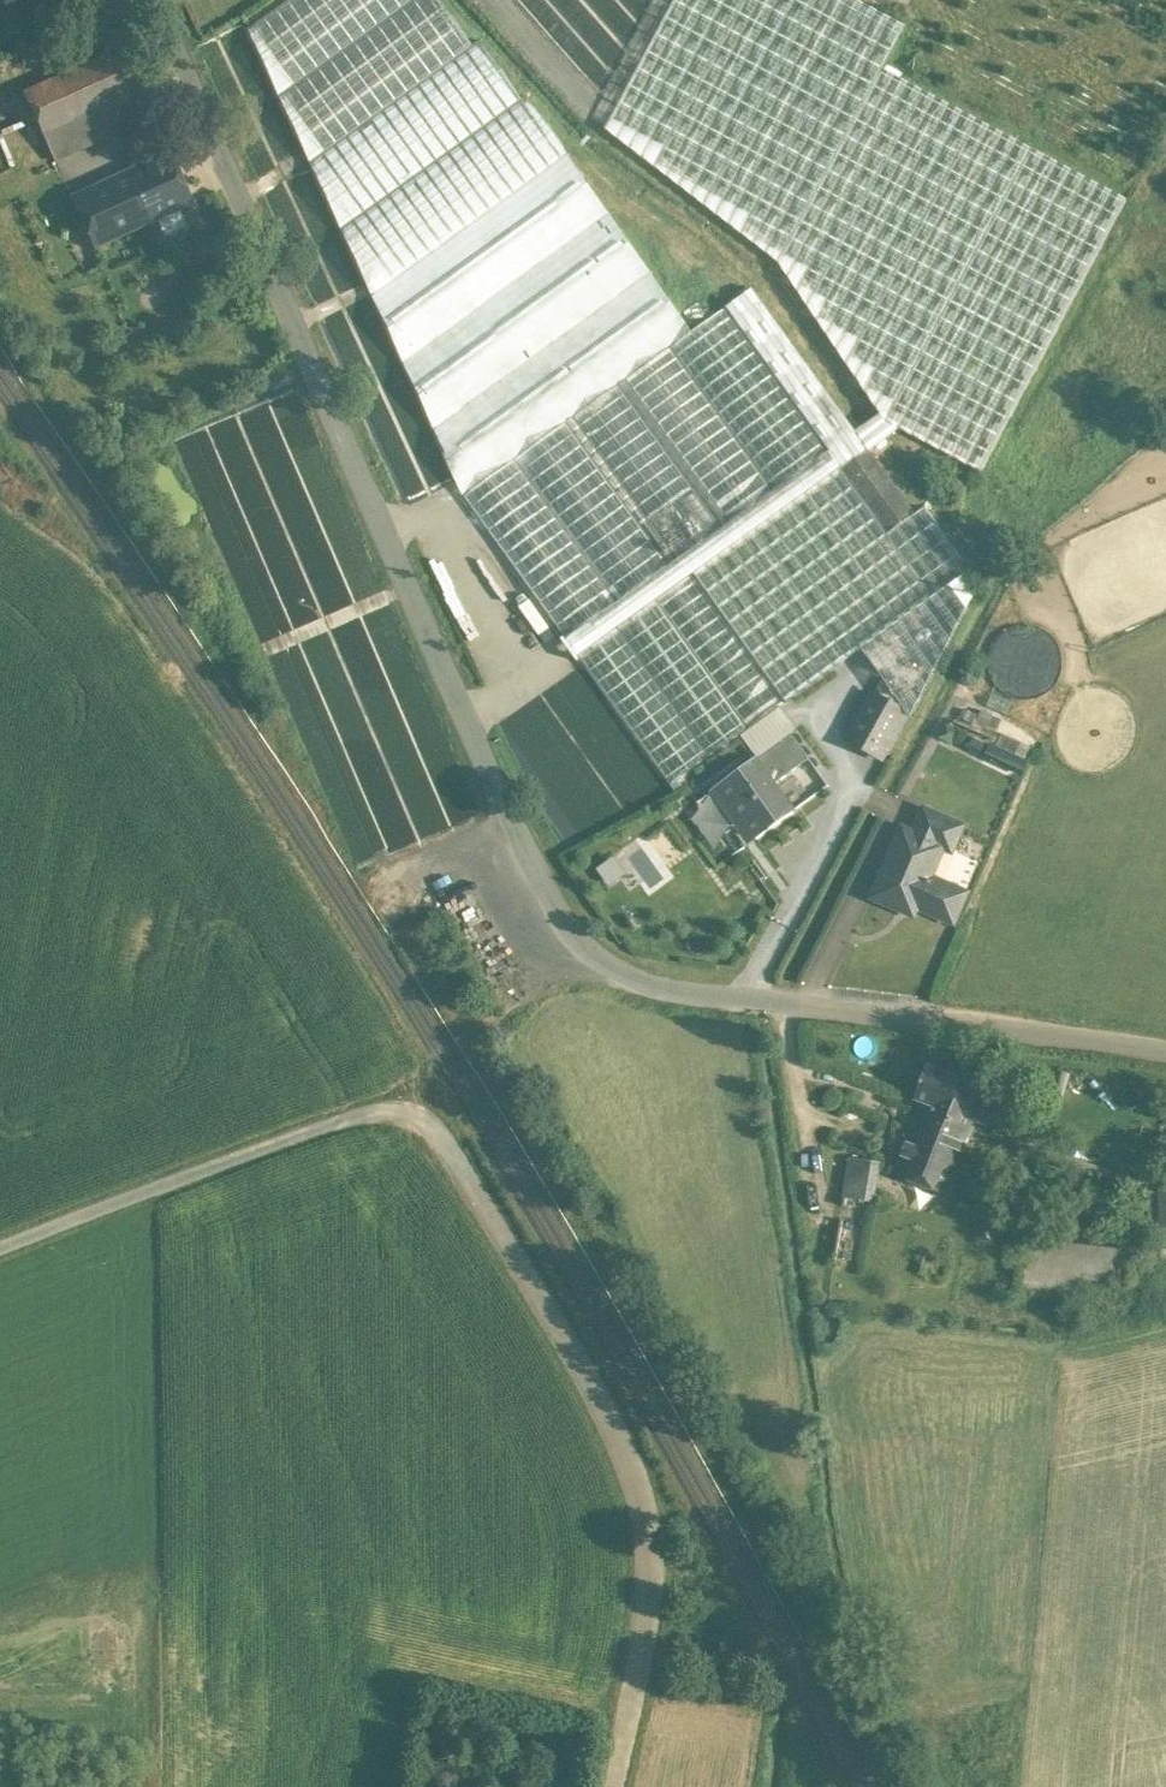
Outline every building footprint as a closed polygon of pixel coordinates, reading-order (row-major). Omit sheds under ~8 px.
[(478,40),(471,46),(438,0),(287,0),(247,29),(463,495),(671,785),(934,597),(726,307),(692,331),(525,95),(520,99),(478,40)] [(858,0),(676,0),(607,128),(781,263),(882,415),(885,420),(901,428),(982,471),(1127,199),(882,68),(904,25),(858,0)] [(132,58),(30,96),(53,157),(142,124),(151,109),(132,58)] [(167,153),(74,195),(97,245),(190,202),(167,153)] [(753,287),(726,307),(934,597),(970,571),(925,506),(916,515),(869,449),(857,432),(753,287)] [(300,386),(174,435),(211,531),(233,522),(219,486),(232,481),(237,496),(255,490),(258,497),(240,504),(246,520),(276,508),(281,519),(314,506),(323,530),(352,520),(300,386)] [(885,420),(882,415),(857,432),(869,449),(901,428),(885,420)] [(415,837),(476,814),(423,673),(420,699),(412,702),(408,738),(412,749),(401,748),(403,734),(383,732),(387,741),(384,769),(388,779),(378,778),(372,762),(362,761),(356,746),(352,784),(357,797),(336,805),(336,812),(354,861),(416,837),(415,837)] [(907,712),(874,693),(848,739),(882,758),(907,712)] [(946,743),(1026,767),(1034,741),(988,727),(992,716),(958,705),(946,743)] [(792,734),(756,760),(756,759),(753,761),(771,786),(809,758),(792,734)] [(771,786),(753,761),(713,790),(726,809),(732,804),(757,839),(791,814),(771,786)] [(963,826),(925,810),(918,825),(956,842),(963,826)] [(915,833),(903,828),(873,897),(896,907),(901,896),(917,903),(915,906),(954,923),(966,895),(930,879),(944,848),(952,851),(956,842),(918,825),(915,833)] [(982,1084),(928,1065),(916,1099),(977,1121),(995,1127),(1003,1104),(978,1096),(982,1084)] [(977,1121),(923,1102),(895,1175),(948,1195),(977,1121)] [(880,1163),(852,1158),(845,1196),(874,1200),(880,1163)] [(1122,1249),(1025,1237),(1018,1291),(1115,1304),(1122,1249)]
